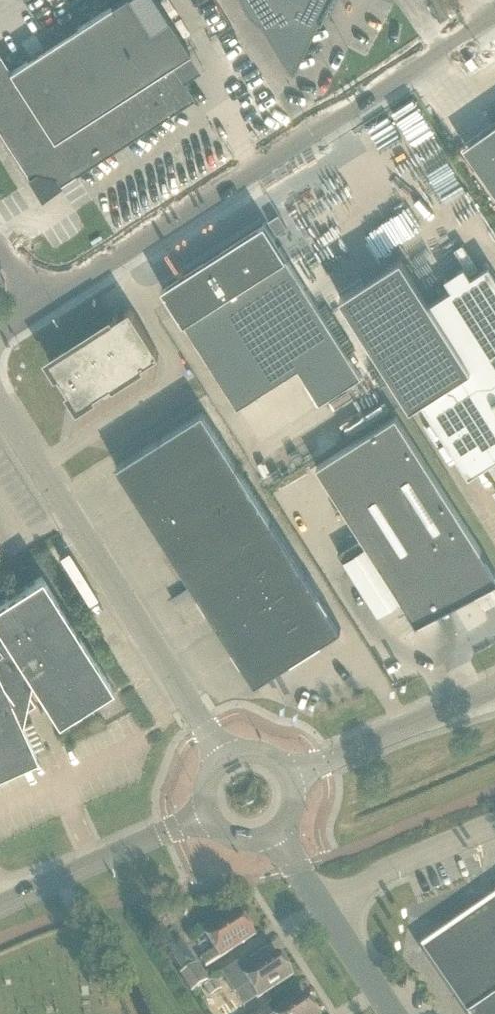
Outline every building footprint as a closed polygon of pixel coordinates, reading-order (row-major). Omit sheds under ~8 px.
[(189,52),(167,17),(150,28),(132,0),(119,0),(11,70),(0,53),(0,131),(37,188),(38,188),(36,184),(51,187),(48,190),(48,191),(194,97),(173,63),(189,52)] [(242,4),(249,15),(254,19),(264,27),(265,26),(291,66),(313,24),(315,25),(324,16),(328,11),(333,0),(241,0),(242,4)] [(277,233),(287,227),(279,213),(268,220),(277,233)] [(320,401),(361,375),(264,222),(162,287),(238,406),(298,368),(320,401)] [(471,276),(464,266),(445,278),(452,288),(430,302),(471,367),(420,399),(469,476),(488,463),(494,474),(494,274),(489,265),(471,276)] [(159,353),(130,308),(49,359),(78,404),(159,353)] [(114,461),(162,536),(248,481),(202,410),(133,454),(131,451),(114,461)] [(364,540),(340,555),(378,614),(401,599),(420,628),(494,588),(494,571),(436,479),(396,416),(317,466),(364,540)] [(341,628),(248,481),(162,536),(257,685),(274,675),(272,671),(341,628)] [(37,755),(21,721),(24,706),(26,709),(35,704),(27,692),(31,678),(58,721),(112,687),(41,575),(0,602),(0,772),(37,755)] [(489,904),(486,917),(473,915),(423,949),(414,947),(414,949),(423,950),(467,1013),(494,1013),(494,900),(489,904)] [(205,967),(253,936),(239,914),(205,936),(214,950),(200,959),(205,967)] [(178,937),(166,945),(174,957),(182,952),(184,945),(178,937)] [(257,998),(291,976),(277,954),(249,972),(241,961),(221,974),(234,994),(248,985),(257,998)] [(193,991),(208,981),(196,963),(182,973),(193,991)] [(216,979),(205,986),(210,994),(221,987),(216,979)] [(304,996),(280,1012),(274,1002),(255,1013),(316,1013),(304,996)]
